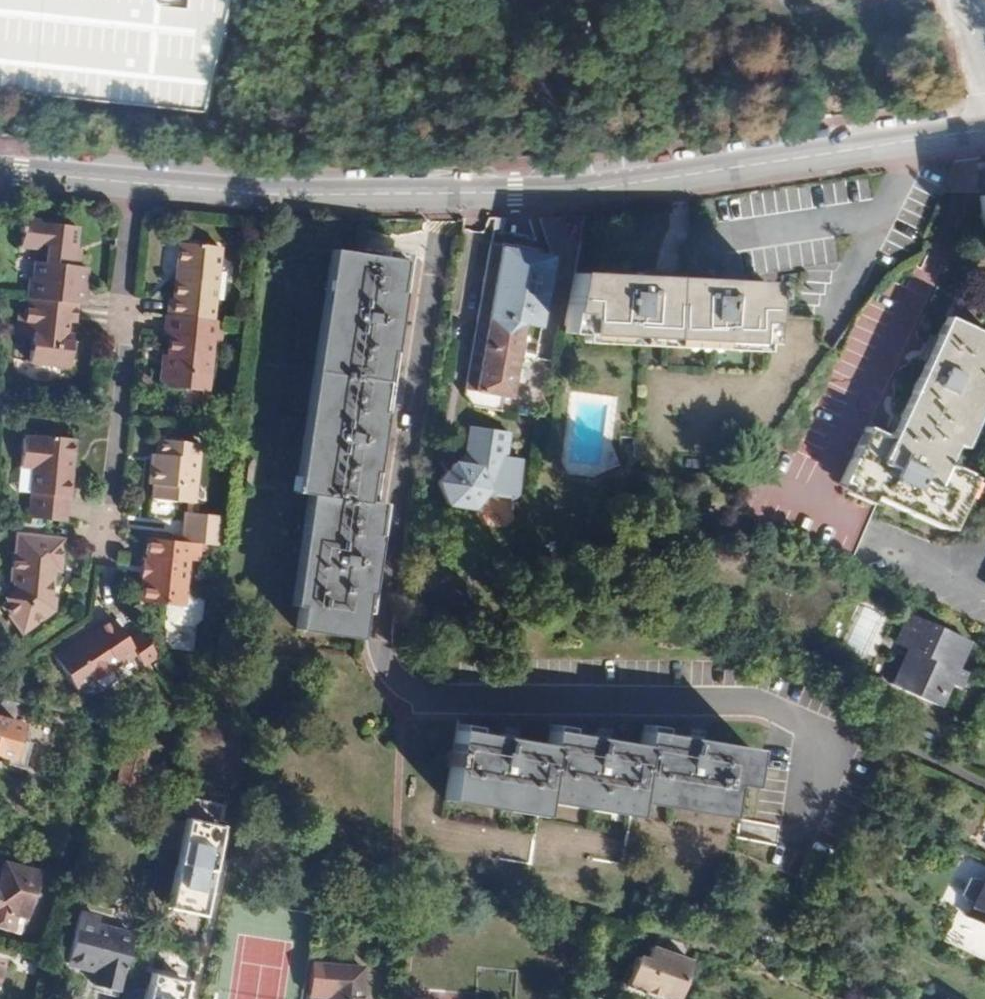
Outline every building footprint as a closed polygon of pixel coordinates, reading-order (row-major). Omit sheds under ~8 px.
[(204,111),(232,0),(0,0),(0,90),(204,111)] [(37,244),(44,244),(43,261),(36,261),(34,276),(31,275),(29,298),(31,298),(72,302),(79,302),(82,303),(83,285),(84,266),(75,265),(75,254),(71,254),(73,223),(19,219),(17,230),(21,231),(20,245),(37,246),(37,244)] [(181,237),(172,309),(214,313),(220,241),(181,237)] [(489,245),(480,297),(463,391),(473,392),(470,407),(488,410),(499,411),(502,397),(508,398),(521,324),(537,327),(547,260),(544,254),(535,252),(536,248),(501,242),(500,247),(489,245)] [(409,258),(346,250),(305,488),(319,490),(295,625),(355,634),(380,497),(366,495),(409,258)] [(767,282),(573,272),(561,335),(764,345),(766,300),(771,300),(772,289),(766,289),(767,282)] [(26,312),(21,311),(20,334),(36,335),(34,360),(72,363),(73,357),(79,357),(81,338),(74,338),(75,328),(68,327),(68,318),(77,319),(79,302),(72,302),(31,298),(30,306),(27,306),(26,312)] [(169,330),(173,330),(171,350),(170,361),(165,361),(163,380),(210,384),(215,334),(220,334),(223,314),(214,313),(172,309),(169,330)] [(868,431),(844,485),(944,530),(968,477),(945,466),(984,376),(984,343),(943,324),(890,440),(868,431)] [(476,466),(487,491),(515,496),(521,461),(504,458),(508,435),(465,427),(458,463),(476,466)] [(150,461),(144,461),(141,479),(147,479),(146,493),(186,497),(193,436),(153,432),(152,447),(150,461)] [(21,466),(31,467),(29,493),(33,494),(30,518),(48,520),(62,522),(65,498),(69,498),(76,439),(39,435),(38,439),(24,437),(21,466)] [(447,468),(433,485),(442,510),(470,511),(487,491),(476,466),(458,463),(450,463),(447,468)] [(195,498),(186,497),(185,506),(194,507),(195,498)] [(223,510),(194,507),(190,538),(220,542),(223,510)] [(26,554),(22,554),(19,581),(24,585),(22,595),(8,604),(24,631),(54,612),(56,599),(43,597),(44,587),(51,582),(53,567),(58,568),(60,566),(63,536),(47,534),(48,520),(30,518),(26,554)] [(145,561),(143,560),(141,574),(144,575),(142,595),(178,599),(186,600),(188,587),(191,556),(202,557),(203,542),(190,541),(149,536),(145,561)] [(186,600),(178,599),(176,609),(183,619),(195,620),(205,611),(206,599),(201,589),(188,587),(186,600)] [(841,649),(864,658),(883,614),(859,604),(841,649)] [(117,614),(75,641),(99,678),(140,650),(148,663),(160,655),(146,631),(133,639),(117,614)] [(895,644),(912,651),(896,685),(940,705),(950,683),(958,686),(965,671),(957,667),(969,641),(909,614),(895,644)] [(0,700),(0,722),(12,726),(19,703),(0,700)] [(10,759),(8,765),(22,770),(31,744),(14,738),(17,728),(12,726),(0,722),(0,755),(10,759)] [(539,748),(455,731),(442,792),(532,810),(535,794),(624,812),(627,796),(717,814),(723,784),(739,787),(745,760),(636,738),(633,752),(542,734),(539,748)] [(148,747),(130,742),(113,800),(132,805),(148,747)] [(167,906),(201,914),(223,826),(189,818),(167,906)] [(3,864),(0,877),(0,928),(14,932),(16,921),(14,921),(15,916),(24,918),(28,903),(32,904),(36,887),(33,886),(37,873),(3,864)] [(965,918),(984,927),(984,874),(965,918)] [(965,918),(954,913),(941,940),(984,961),(984,927),(965,918)] [(99,919),(79,914),(67,962),(97,970),(93,985),(117,991),(132,935),(97,926),(99,919)] [(653,998),(677,998),(689,965),(649,950),(645,963),(636,960),(625,989),(653,998)] [(312,998),(358,998),(360,972),(311,967),(308,998),(312,998)] [(144,998),(180,998),(185,981),(151,973),(144,998)]
